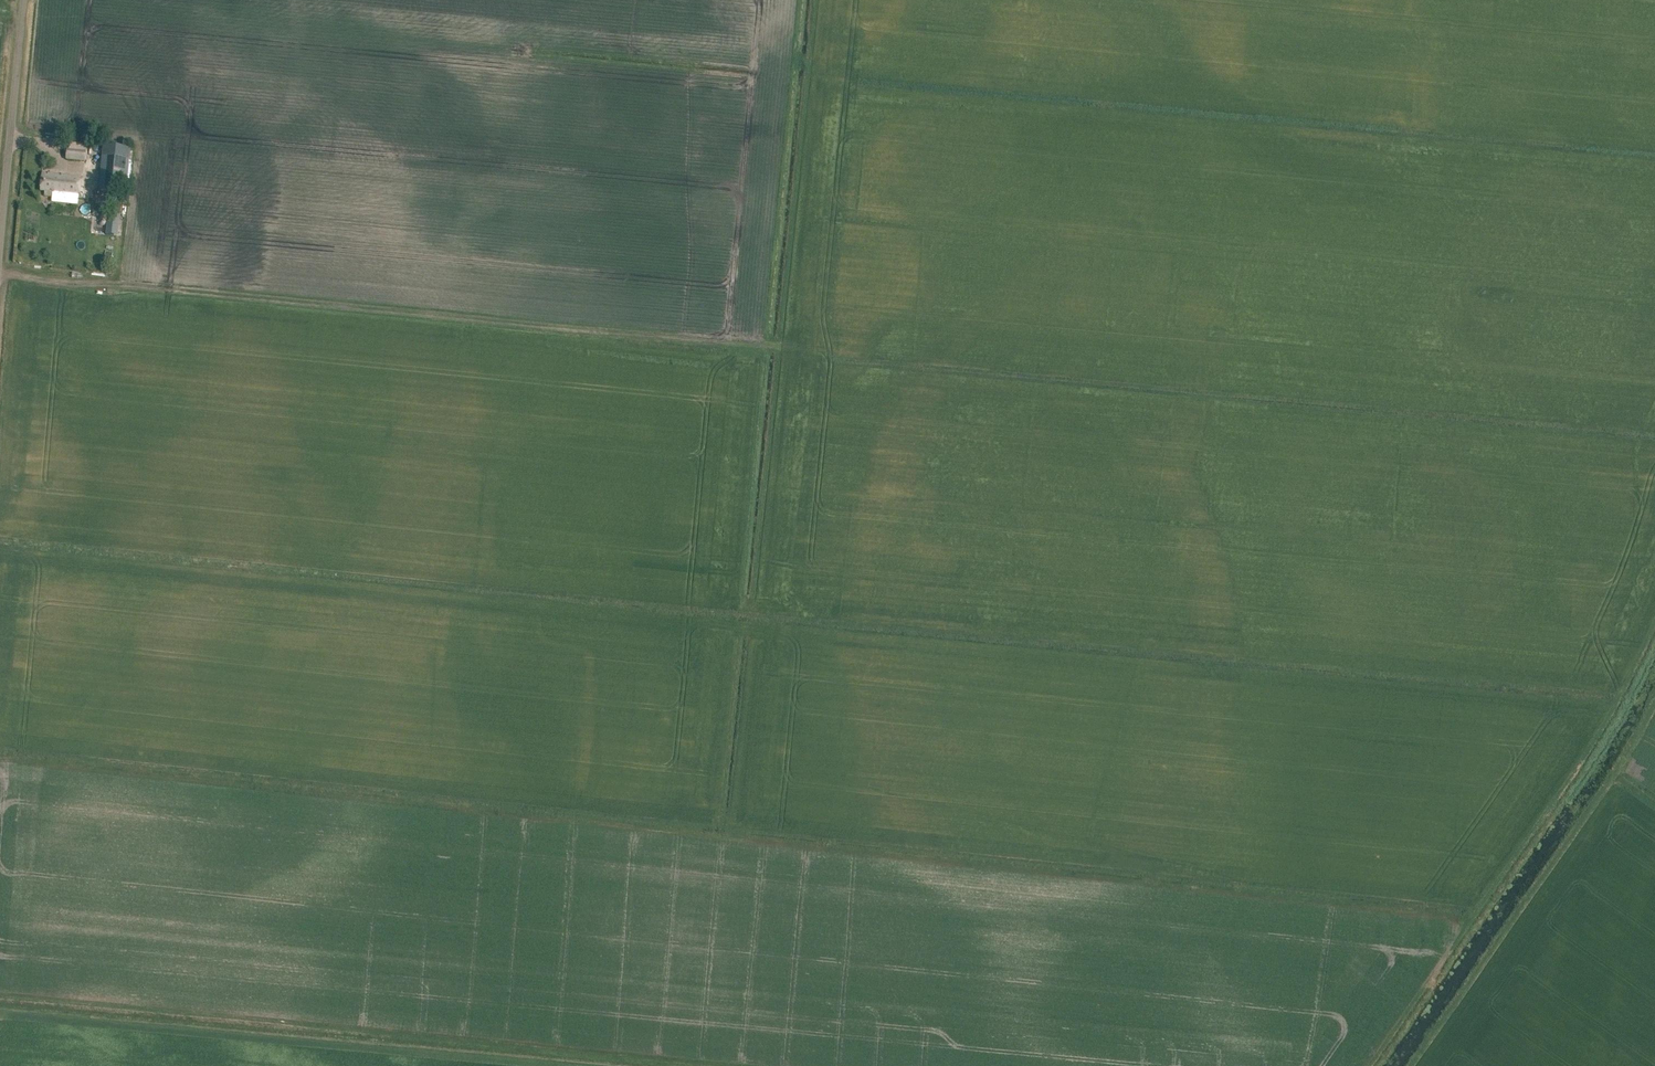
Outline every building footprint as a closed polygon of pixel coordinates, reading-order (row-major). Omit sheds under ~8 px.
[(87,150),(68,148),(67,161),(85,162),(87,150)] [(128,161),(101,158),(98,192),(124,195),(128,161)] [(81,178),(42,174),(40,191),(44,191),(44,198),(53,199),(53,195),(79,198),(81,178)]
